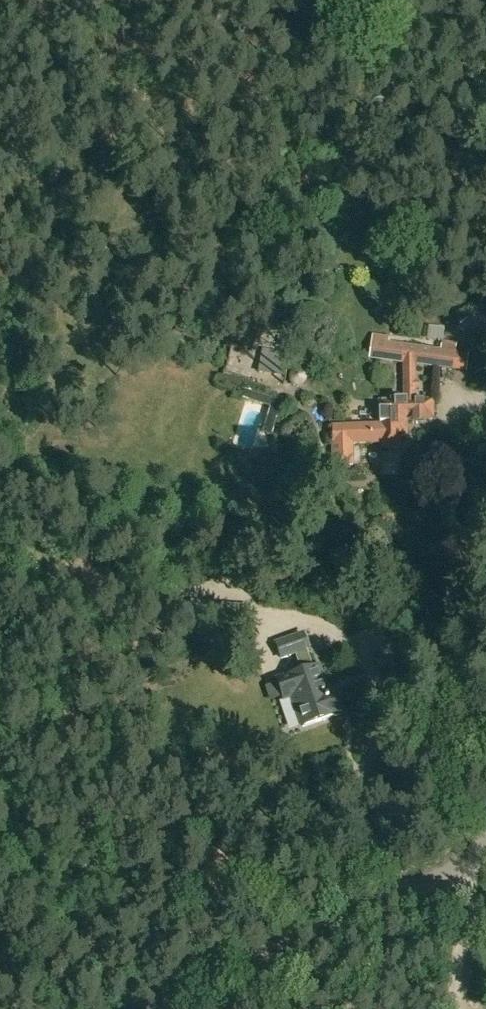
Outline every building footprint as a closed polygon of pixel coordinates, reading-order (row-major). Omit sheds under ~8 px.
[(373,336),(370,357),(403,362),(438,366),(440,352),(386,345),(388,338),(373,336)] [(415,399),(414,373),(403,373),(405,400),(380,401),(381,425),(332,427),(334,466),(350,465),(349,445),(383,443),(384,448),(399,447),(399,436),(406,436),(405,419),(433,418),(433,399),(415,399)] [(330,694),(322,667),(313,670),(306,652),(307,651),(302,636),(276,645),(281,660),(294,656),(301,674),(276,682),(282,701),(291,698),(302,728),(347,713),(339,691),(330,694)]
